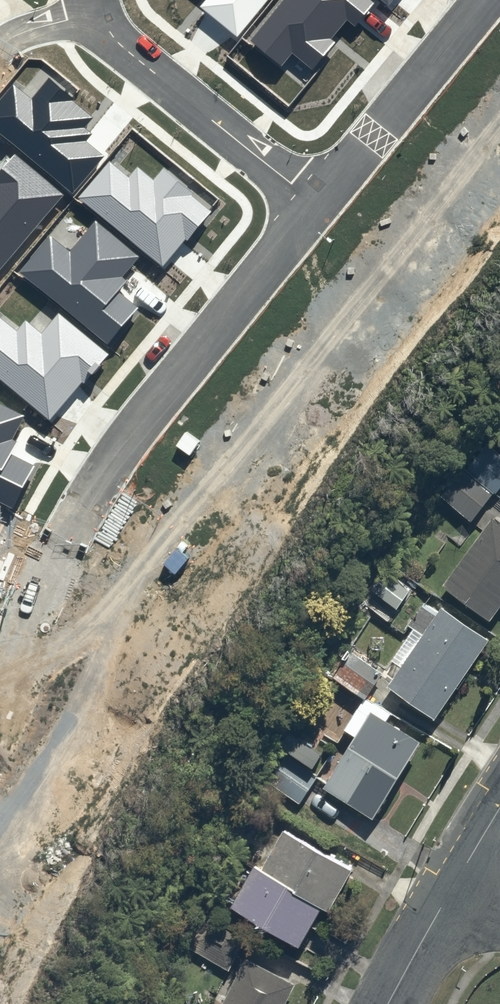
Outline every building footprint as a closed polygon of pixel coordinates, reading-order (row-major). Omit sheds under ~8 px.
[(200,6),(237,37),(268,0),(205,0),(200,6)] [(371,0),(282,0),(249,40),(282,67),(293,54),(312,70),(335,42),(331,39),(347,19),(355,26),(375,3),(371,0)] [(72,192),(103,156),(85,141),(91,133),(84,127),(92,117),(71,100),(72,98),(48,78),(31,98),(13,83),(0,99),(0,132),(72,192)] [(14,153),(0,170),(0,271),(64,195),(14,153)] [(128,176),(109,161),(78,198),(162,266),(185,238),(187,240),(211,211),(192,196),(195,192),(163,166),(153,178),(137,165),(128,176)] [(139,257),(95,221),(70,252),(49,235),(19,272),(107,345),(137,308),(117,292),(127,280),(123,277),(139,257)] [(50,419),(81,382),(84,384),(109,354),(58,312),(40,333),(25,321),(16,332),(0,318),(0,378),(50,419)] [(12,509),(34,466),(11,455),(17,442),(12,439),(24,416),(0,404),(0,503),(12,509)] [(492,450),(475,476),(499,493),(499,456),(492,450)] [(460,470),(440,498),(473,522),(493,494),(460,470)] [(491,517),(445,584),(494,618),(499,610),(499,523),(491,517)] [(400,666),(389,685),(443,718),(492,637),(428,598),(390,660),(400,666)] [(358,737),(326,787),(374,819),(428,737),(364,696),(343,728),(358,737)] [(358,866),(286,820),(233,902),(304,949),(358,866)] [(244,933),(207,912),(186,950),(223,971),(244,933)] [(252,954),(223,1003),(292,1003),(303,985),(252,954)]
